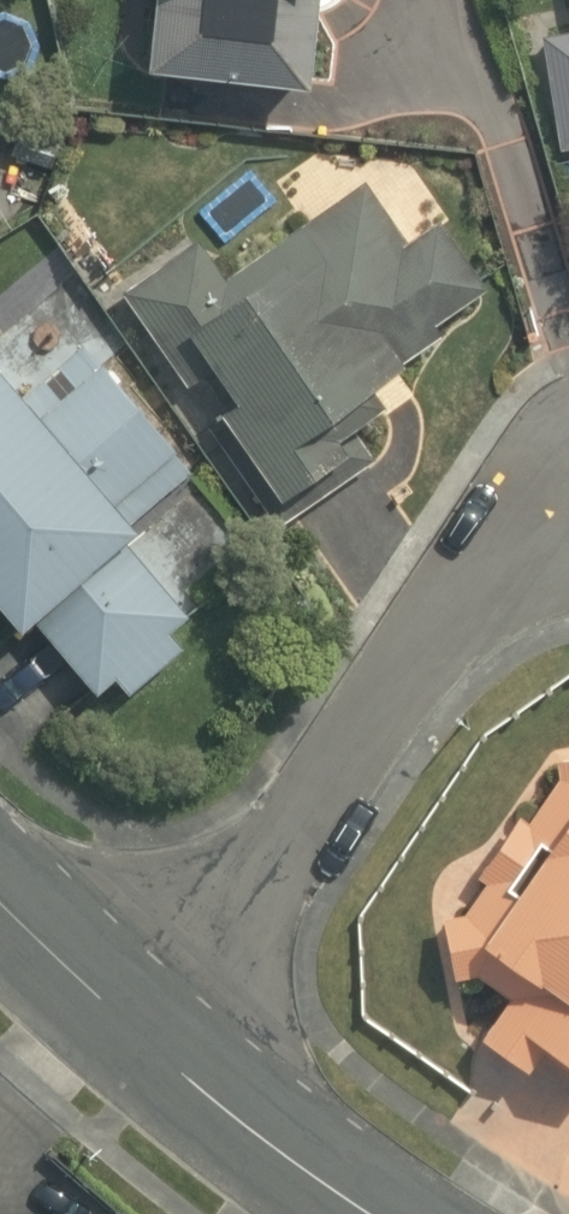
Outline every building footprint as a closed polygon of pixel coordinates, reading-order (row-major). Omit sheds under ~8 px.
[(152,82),(315,98),(324,0),(160,0),(152,82)] [(538,37),(552,156),(568,154),(568,33),(538,37)] [(23,181),(0,144),(0,195),(23,181)] [(115,305),(117,309),(182,402),(212,381),(237,418),(218,431),(279,520),(369,458),(351,431),(415,387),(400,365),(486,306),(440,239),(407,262),(361,195),(230,285),(202,245),(115,305)] [(0,386),(0,613),(32,653),(46,642),(109,719),(202,644),(130,555),(147,542),(133,525),(187,481),(89,360),(31,406),(9,379),(0,386)] [(427,977),(500,1022),(481,1053),(530,1084),(542,1064),(568,1081),(568,748),(427,977)]
